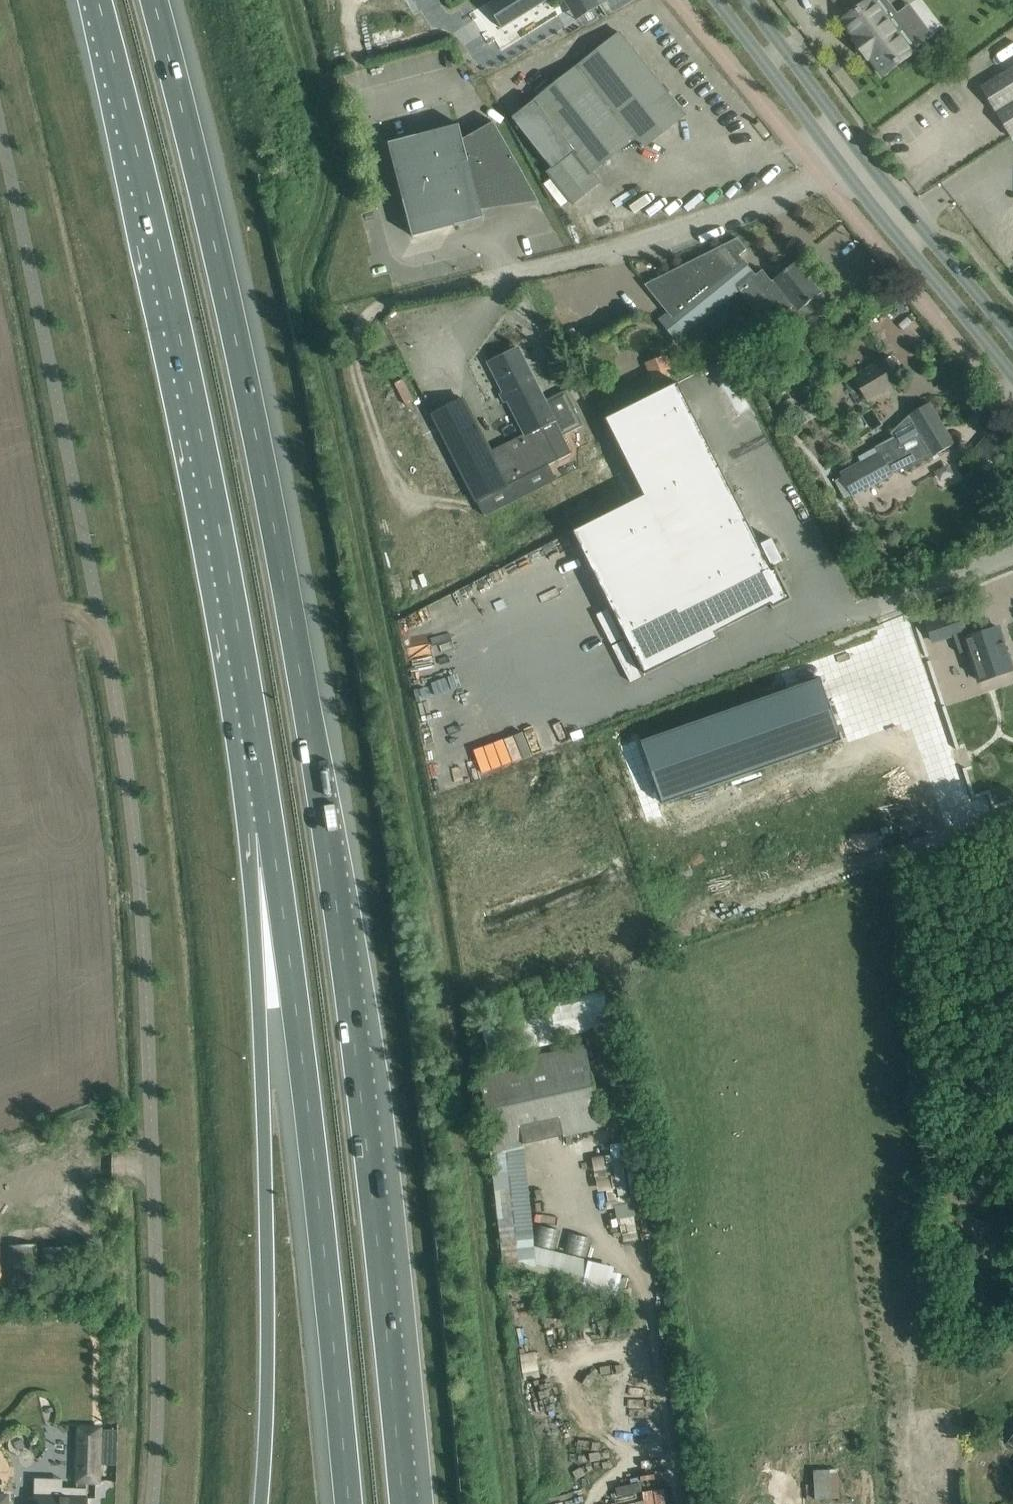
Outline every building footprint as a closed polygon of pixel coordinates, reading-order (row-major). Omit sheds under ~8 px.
[(513,22),(537,7),(534,3),(538,0),(500,0),(513,22)] [(569,10),(584,0),(563,0),(569,10)] [(886,0),(874,0),(870,0),(842,21),(855,39),(853,40),(868,59),(869,58),(883,75),(913,53),(911,50),(919,45),(886,0)] [(370,52),(394,44),(389,27),(364,35),(370,52)] [(619,33),(534,100),(511,118),(551,169),(547,172),(573,204),(599,183),(591,172),(632,139),(641,150),(684,116),(619,33)] [(458,63),(468,83),(512,62),(502,42),(458,63)] [(979,86),(1010,138),(1012,136),(1012,66),(979,86)] [(492,123),(497,131),(463,140),(459,125),(388,144),(413,238),(484,219),(483,217),(476,219),(473,206),(530,191),(537,203),(539,203),(494,122),(492,123)] [(794,306),(799,311),(821,293),(796,262),(772,281),(763,269),(753,277),(738,257),(728,242),(645,284),(685,333),(738,290),(753,307),(755,305),(761,313),(772,305),(779,313),(782,316),(794,306)] [(525,434),(501,446),(489,452),(462,399),(432,414),(477,502),(572,454),(563,436),(583,426),(565,391),(545,401),(518,349),(489,363),(525,434)] [(652,384),(675,375),(667,356),(645,365),(652,384)] [(884,360),(854,378),(867,399),(896,381),(884,360)] [(645,496),(573,532),(645,675),(718,638),(715,633),(767,607),(772,604),(774,608),(791,599),(776,570),(771,572),(678,383),(606,419),(645,496)] [(929,403),(920,408),(910,414),(891,433),(893,437),(875,448),(877,451),(881,459),(844,480),(853,496),(904,468),(906,471),(934,455),(953,445),(941,423),(929,403)] [(950,616),(927,624),(932,641),(953,634),(964,631),(965,630),(959,613),(958,608),(948,611),(950,616)] [(964,631),(953,634),(959,654),(969,650),(980,682),(1012,670),(998,627),(988,630),(966,638),(964,631)] [(821,677),(640,740),(662,804),(843,741),(821,677)] [(606,990),(480,1018),(489,1056),(614,1028),(606,990)] [(586,1046),(476,1070),(494,1151),(604,1126),(586,1046)] [(101,1428),(79,1427),(77,1482),(99,1483),(101,1428)] [(814,1484),(806,1485),(807,1500),(839,1498),(837,1470),(813,1470),(814,1484)] [(63,1487),(62,1487),(61,1497),(32,1496),(32,1503),(88,1503),(88,1498),(87,1498),(88,1488),(86,1488),(63,1488),(63,1487)]
